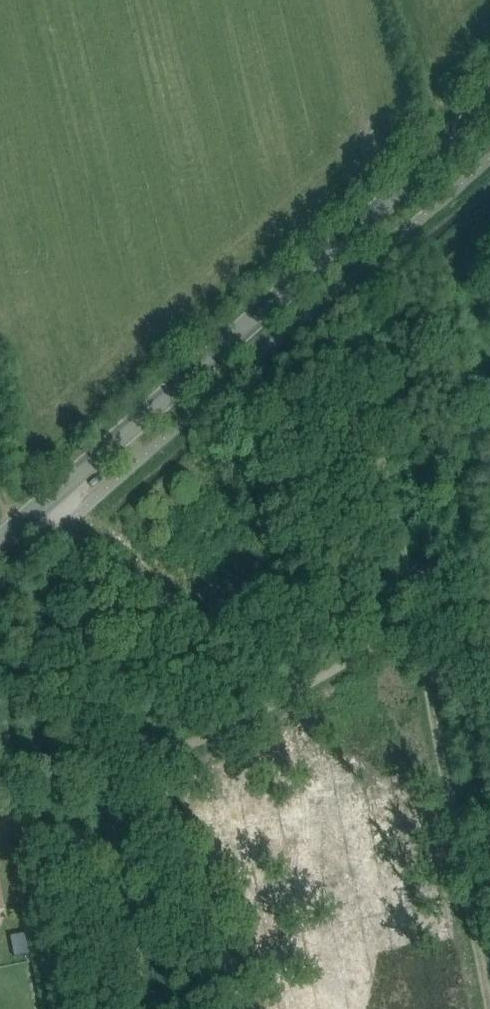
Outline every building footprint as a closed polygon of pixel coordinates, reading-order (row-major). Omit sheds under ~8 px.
[(264,529),(253,517),(244,525),(255,537),(264,529)] [(10,936),(14,957),(29,954),(25,933),(10,936)]
